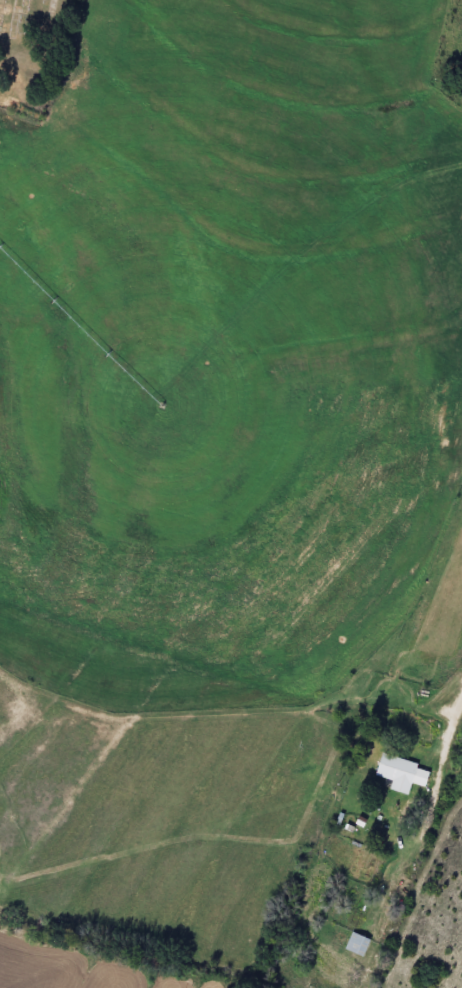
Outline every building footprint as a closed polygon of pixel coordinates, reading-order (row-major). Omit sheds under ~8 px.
[(390,790),(409,795),(412,784),(426,788),(432,768),(382,754),(376,776),(393,781),(390,790)] [(371,939),(353,932),(347,950),(365,956),(371,939)]
